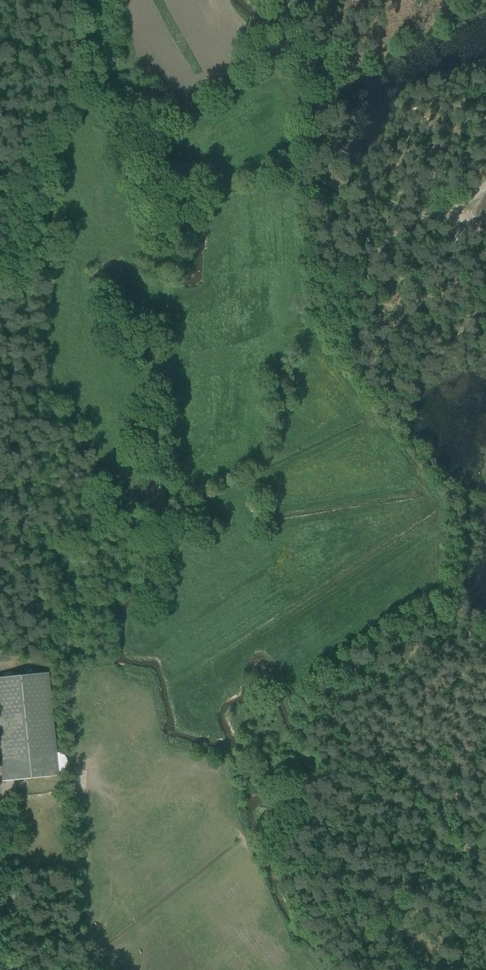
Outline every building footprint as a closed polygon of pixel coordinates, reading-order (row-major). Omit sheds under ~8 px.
[(0,677),(0,765),(1,772),(2,781),(3,781),(2,771),(50,766),(50,767),(52,769),(54,770),(57,770),(58,770),(58,771),(59,771),(60,770),(61,770),(62,770),(63,769),(64,768),(64,767),(65,766),(66,765),(66,764),(66,763),(66,762),(66,761),(66,759),(65,758),(65,757),(64,756),(64,755),(63,755),(62,754),(61,753),(60,753),(59,753),(58,752),(57,752),(56,752),(49,673),(39,674),(1,677),(0,677)]
